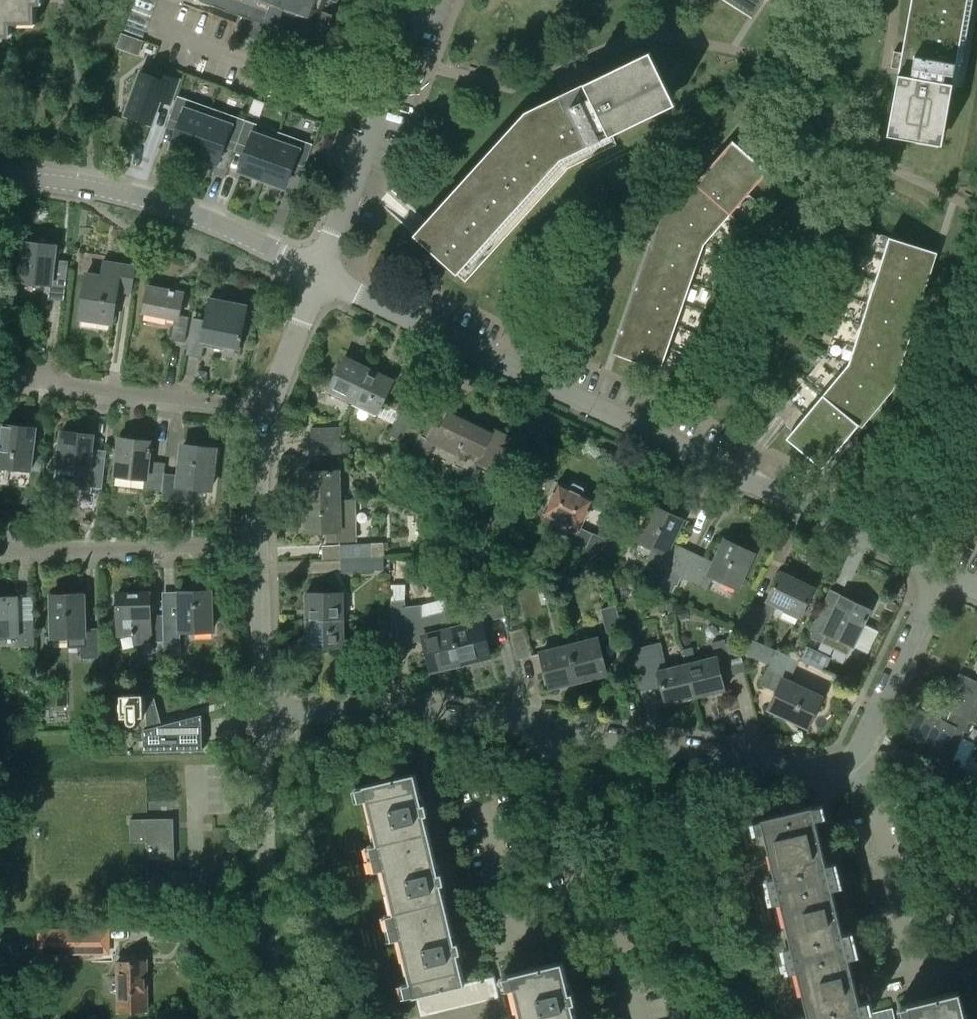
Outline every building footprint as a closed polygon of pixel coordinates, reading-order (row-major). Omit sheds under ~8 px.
[(13,33),(13,23),(37,22),(37,0),(0,0),(0,33),(13,33)] [(322,45),(333,15),(327,13),(332,1),(337,3),(338,0),(199,0),(322,45)] [(750,17),(760,0),(724,0),(750,17)] [(968,0),(912,0),(902,53),(894,52),(891,68),(899,69),(888,135),(942,145),(968,0)] [(126,47),(130,37),(121,34),(118,44),(126,47)] [(457,275),(560,158),(676,105),(651,51),(580,86),(576,78),(562,85),(565,93),(526,112),(419,229),(414,235),(457,275)] [(144,69),(127,115),(150,124),(159,100),(170,103),(178,81),(144,69)] [(178,96),(170,119),(181,123),(178,131),(172,147),(195,155),(211,108),(178,96)] [(211,108),(195,155),(217,163),(223,147),(226,139),(237,143),(245,120),(211,108)] [(246,120),(238,143),(249,147),(246,156),(240,171),(262,179),(279,132),(278,132),(277,137),(256,129),(257,124),(246,120)] [(279,132),(262,179),(285,187),(291,172),(294,163),(305,167),(313,145),(279,132)] [(714,198),(744,163),(727,148),(696,183),(714,198)] [(732,214),(762,179),(744,163),(714,198),(732,214)] [(732,214),(714,198),(696,183),(681,200),(717,231),(732,214)] [(717,231),(681,200),(663,221),(705,245),(717,231)] [(705,245),(663,221),(654,247),(699,262),(705,245)] [(889,237),(882,260),(927,274),(934,252),(893,239),(889,237)] [(48,299),(64,301),(68,266),(53,265),(55,244),(25,241),(20,283),(49,286),(48,299)] [(691,284),(699,262),(654,247),(647,268),(691,284)] [(882,260),(875,282),(920,296),(927,274),(882,260)] [(80,320),(111,325),(117,288),(132,290),(136,266),(103,261),(101,275),(87,273),(80,320)] [(684,305),(691,284),(647,268),(639,290),(684,305)] [(875,282),(868,303),(913,318),(920,296),(875,282)] [(171,340),(184,342),(191,310),(181,308),(184,293),(148,286),(143,312),(175,319),(171,340)] [(676,327),(684,305),(639,290),(632,311),(676,327)] [(186,355),(202,358),(205,342),(240,349),(248,306),(210,298),(205,320),(193,318),(186,355)] [(868,303),(861,325),(906,340),(913,318),(868,303)] [(669,348),(676,327),(632,311),(624,333),(669,348)] [(861,325),(854,347),(899,361),(906,340),(861,325)] [(661,371),(669,348),(624,333),(616,355),(661,371)] [(854,347),(848,364),(890,388),(899,361),(854,347)] [(328,392),(353,403),(369,369),(345,357),(328,392)] [(848,364),(837,378),(873,408),(890,388),(848,364)] [(369,369),(353,403),(378,415),(394,380),(369,369)] [(206,384),(208,374),(197,371),(195,382),(206,384)] [(837,378),(822,396),(840,411),(858,426),(873,408),(837,378)] [(805,416),(792,432),(802,440),(810,447),(840,411),(822,396),(805,416)] [(478,463),(494,471),(510,438),(510,436),(495,429),(492,434),(449,413),(451,408),(435,401),(413,448),(429,456),(435,444),(458,454),(461,447),(481,457),(478,463)] [(389,435),(401,440),(415,412),(403,406),(389,435)] [(840,411),(810,447),(829,462),(858,426),(840,411)] [(30,471),(36,428),(0,424),(0,467),(30,471)] [(312,441),(316,441),(341,441),(341,428),(311,429),(312,441)] [(84,470),(83,486),(102,488),(106,458),(91,457),(94,435),(62,431),(58,467),(84,470)] [(144,489),(162,491),(165,473),(166,463),(148,461),(151,441),(120,438),(116,475),(145,479),(144,489)] [(341,441),(316,441),(316,455),(342,455),(341,441)] [(165,473),(162,491),(162,500),(192,504),(194,488),(211,490),(216,449),(183,445),(180,474),(165,473)] [(304,472),(305,502),(340,500),(339,471),(304,472)] [(546,513),(541,524),(576,541),(567,561),(604,566),(615,543),(593,533),(592,533),(579,527),(592,500),(582,495),(584,488),(574,483),(568,488),(556,482),(551,493),(554,494),(545,513),(546,513)] [(340,500),(305,502),(306,532),(327,531),(328,541),(356,540),(355,499),(340,500)] [(672,542),(682,519),(654,506),(638,539),(650,545),(643,558),(658,565),(682,577),(693,552),(672,542)] [(693,552),(682,577),(706,588),(712,575),(738,587),(754,553),(726,540),(715,562),(693,552)] [(372,544),(341,546),(342,560),(372,558),(372,544)] [(383,544),(372,544),(372,558),(384,557),(383,544)] [(372,558),(342,560),(342,572),(384,570),(384,557),(372,558)] [(736,630),(757,640),(770,613),(773,614),(778,605),(801,616),(814,588),(781,572),(768,600),(767,599),(763,608),(749,601),(736,630)] [(394,647),(408,646),(408,641),(424,640),(432,671),(461,664),(449,613),(448,611),(422,617),(422,605),(406,606),(406,586),(392,586),(393,619),(394,647)] [(475,606),(449,613),(461,664),(490,657),(482,623),(506,617),(498,587),(472,593),(475,606)] [(808,636),(823,642),(826,634),(851,646),(863,623),(864,624),(867,619),(865,618),(870,608),(844,595),(830,589),(822,607),(808,636)] [(180,621),(164,621),(165,656),(181,656),(181,632),(213,631),(212,592),(179,593),(180,621)] [(117,594),(119,632),(133,632),(134,644),(152,643),(152,642),(163,642),(162,615),(151,615),(150,593),(117,594)] [(306,593),(306,621),(344,620),(343,593),(306,593)] [(81,648),(82,659),(99,658),(98,629),(86,629),(85,595),(51,596),(52,637),(69,637),(69,648),(81,648)] [(19,637),(19,642),(33,641),(32,621),(19,622),(19,615),(30,614),(29,598),(18,598),(18,597),(0,597),(0,638),(19,637)] [(892,611),(895,604),(887,600),(884,608),(892,611)] [(602,609),(609,637),(623,633),(616,605),(602,609)] [(393,619),(380,619),(380,647),(394,647),(393,619)] [(344,620),(306,621),(307,648),(344,647),(344,620)] [(511,632),(517,659),(532,656),(525,628),(511,632)] [(760,642),(751,638),(744,653),(753,657),(760,642)] [(598,639),(570,646),(579,681),(607,674),(598,639)] [(684,650),(687,663),(696,698),(725,691),(721,672),(732,669),(732,666),(725,639),(713,643),(716,656),(696,661),(693,647),(684,650)] [(696,698),(687,663),(667,668),(661,644),(628,652),(631,663),(638,692),(662,686),(667,706),(696,698)] [(579,681),(570,646),(542,653),(550,688),(579,681)] [(799,659),(812,664),(816,653),(804,648),(799,659)] [(750,685),(758,689),(760,685),(777,693),(769,709),(808,727),(822,697),(789,682),(799,660),(776,650),(768,667),(760,664),(750,685)] [(745,672),(743,663),(732,666),(732,669),(734,675),(745,672)] [(976,682),(959,674),(943,708),(952,711),(970,722),(976,706),(976,681),(976,682)] [(144,694),(122,695),(122,716),(128,716),(129,719),(129,720),(130,721),(131,722),(132,723),(133,723),(134,723),(135,723),(136,722),(137,721),(138,720),(138,718),(138,716),(145,716),(145,715),(146,715),(147,729),(144,730),(145,752),(203,751),(202,715),(162,725),(154,694),(144,695),(144,694)] [(962,738),(970,722),(952,711),(947,722),(918,709),(907,733),(944,751),(941,758),(950,763),(962,738)] [(942,780),(969,792),(974,781),(948,768),(942,780)] [(415,773),(365,785),(381,855),(432,843),(415,773)] [(813,806),(762,818),(779,888),(830,876),(813,806)] [(130,820),(131,842),(147,842),(148,859),(175,859),(174,819),(130,820)] [(432,843),(381,855),(398,925),(449,913),(432,843)] [(830,876),(779,888),(796,958),(846,946),(830,876)] [(449,913),(398,925),(415,995),(425,992),(435,990),(445,987),(455,985),(465,983),(449,913)] [(47,940),(47,929),(32,929),(32,940),(47,940)] [(80,953),(88,953),(89,931),(57,931),(56,953),(64,953),(64,947),(81,947),(80,953)] [(846,946),(796,958),(810,1018),(849,1018),(852,1018),(862,1016),(846,946)] [(524,1018),(577,1018),(563,960),(513,972),(524,1018)] [(118,962),(118,978),(124,978),(124,992),(119,993),(119,1012),(147,1011),(147,992),(145,992),(145,977),(147,977),(147,961),(118,962)] [(495,976),(484,978),(489,1001),(501,998),(495,976)] [(484,978),(473,981),(478,1004),(489,1001),(484,978)] [(465,983),(462,984),(467,1007),(478,1004),(473,981),(465,983)] [(462,984),(450,986),(456,1009),(467,1007),(462,984)] [(450,986),(439,989),(445,1012),(456,1009),(450,986)] [(439,989),(428,992),(433,1015),(445,1012),(439,989)] [(913,1018),(966,1018),(960,991),(909,1003),(913,1018)] [(428,992),(415,995),(420,1018),(433,1015),(428,992)] [(881,1011),(883,1018),(895,1018),(892,1008),(883,1011),(881,1011)]
